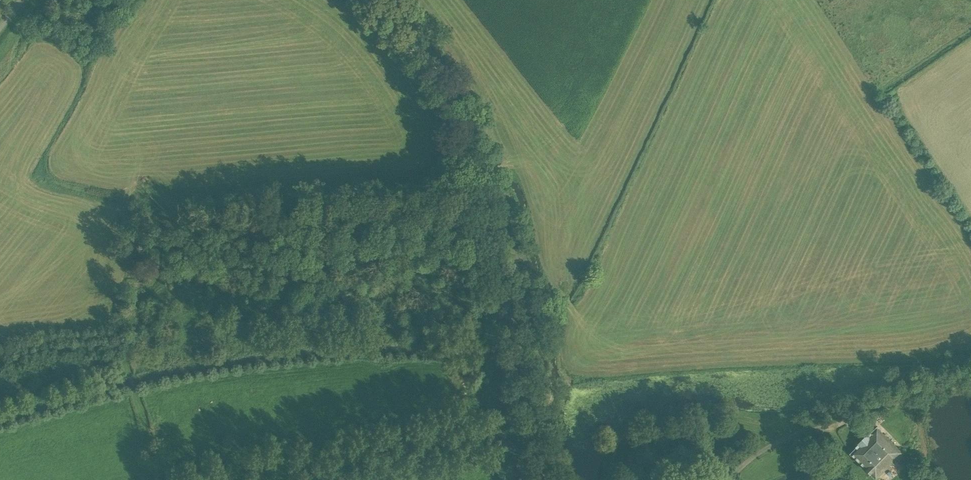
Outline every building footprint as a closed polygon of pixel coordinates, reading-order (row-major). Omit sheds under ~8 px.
[(864,467),(890,440),(878,428),(852,454),(864,467)] [(890,440),(864,467),(876,479),(903,452),(890,440)]
